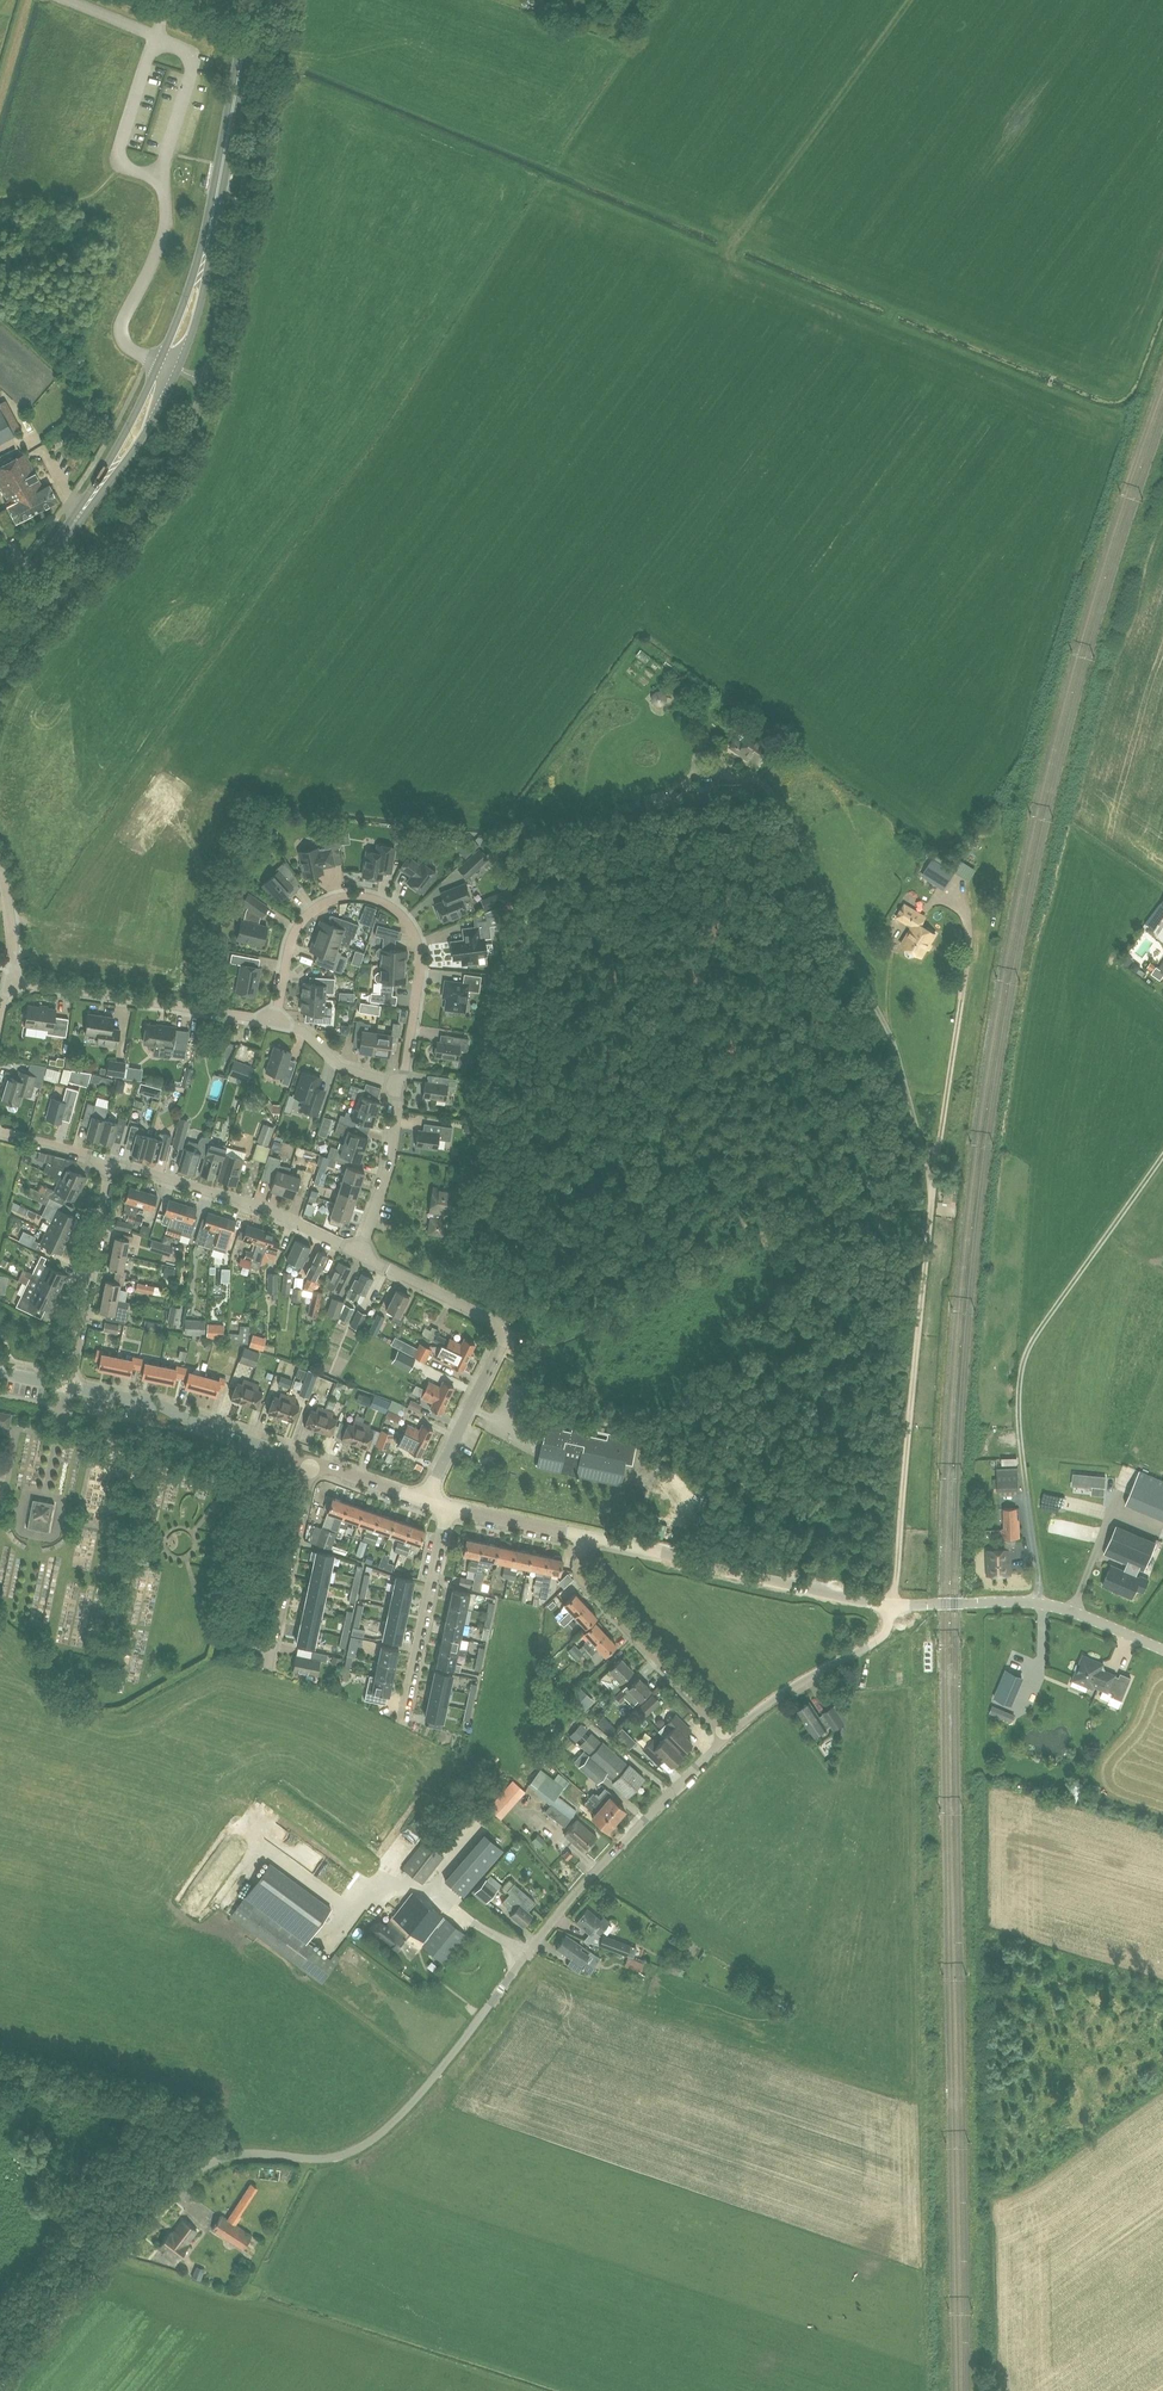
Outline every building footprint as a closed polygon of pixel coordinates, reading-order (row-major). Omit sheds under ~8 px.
[(0,407),(0,439),(13,432),(0,407)] [(4,496),(39,478),(25,454),(13,460),(11,457),(2,461),(3,464),(0,466),(0,487),(4,496)] [(39,478),(4,496),(9,506),(17,521),(59,500),(51,484),(44,487),(39,478)] [(658,691),(654,693),(652,697),(652,702),(656,706),(662,707),(667,701),(666,694),(658,691)] [(749,760),(751,757),(760,764),(772,747),(753,733),(744,745),(736,740),(731,747),(749,760)] [(672,803),(669,790),(649,794),(652,807),(672,803)] [(342,836),(350,835),(349,827),(341,828),(342,836)] [(324,841),(324,847),(340,845),(339,835),(331,835),(331,841),(324,841)] [(488,852),(494,846),(488,839),(482,845),(488,852)] [(367,851),(363,876),(381,879),(382,871),(391,873),(395,848),(378,845),(377,853),(367,851)] [(300,851),(305,877),(323,873),(322,867),(326,866),(326,867),(335,865),(332,849),(324,850),(323,848),(318,849),(318,848),(300,851)] [(467,878),(489,858),(479,848),(457,868),(467,878)] [(409,856),(401,867),(412,876),(408,882),(411,884),(411,887),(416,891),(419,890),(422,892),(437,873),(422,862),(421,865),(409,856)] [(955,872),(933,858),(928,865),(938,872),(934,879),(946,887),(955,872)] [(278,871),(263,885),(277,901),(286,894),(288,896),(295,890),(287,881),(295,875),(285,860),(276,869),(278,871)] [(468,878),(477,889),(500,871),(492,860),(468,878)] [(474,908),(465,884),(448,890),(450,895),(448,896),(446,900),(436,904),(437,906),(436,909),(439,917),(442,918),(443,921),(474,908)] [(503,902),(499,892),(481,900),(485,910),(503,902)] [(242,920),(237,939),(263,945),(267,926),(257,924),(259,918),(261,916),(262,917),(268,907),(249,893),(242,903),(248,907),(246,910),(244,921),(242,920)] [(1145,922),(1149,925),(1147,929),(1158,937),(1162,930),(1162,900),(1145,922)] [(348,902),(340,904),(340,913),(345,913),(348,902)] [(915,953),(921,957),(935,934),(920,925),(925,917),(904,904),(896,917),(912,926),(901,944),(907,948),(905,951),(906,955),(909,957),(913,956),(915,953)] [(359,922),(373,927),(376,917),(374,916),(376,908),(365,905),(363,912),(359,922)] [(485,944),(484,937),(480,938),(478,927),(488,925),(486,911),(473,916),(475,927),(463,928),(464,940),(451,941),(453,959),(462,958),(462,964),(468,963),(469,971),(488,972),(488,966),(478,967),(477,956),(486,955),(486,954),(493,953),(492,943),(485,944)] [(378,921),(386,923),(388,916),(380,913),(378,921)] [(317,936),(339,944),(348,947),(351,938),(354,939),(359,924),(343,919),(340,928),(320,921),(317,929),(320,930),(317,936)] [(378,925),(375,935),(383,937),(382,948),(379,948),(376,950),(376,955),(378,958),(380,958),(380,965),(404,966),(404,960),(407,960),(408,951),(392,950),(390,948),(391,940),(394,929),(378,925)] [(342,952),(337,950),(339,944),(317,936),(315,943),(313,942),(310,950),(329,957),(325,967),(342,973),(348,957),(341,955),(342,952)] [(214,959),(221,960),(221,958),(226,959),(227,952),(215,951),(214,959)] [(1125,966),(1133,960),(1127,952),(1119,959),(1125,966)] [(251,957),(232,953),(230,962),(241,964),(236,991),(255,995),(261,967),(249,965),(251,957)] [(319,967),(321,961),(308,959),(307,965),(319,967)] [(1159,968),(1157,966),(1151,973),(1160,979),(1162,974),(1162,962),(1159,968)] [(404,973),(404,966),(380,965),(380,968),(379,968),(379,972),(378,972),(375,974),(374,979),(377,982),(379,982),(379,993),(371,992),(369,1000),(386,1003),(387,994),(388,983),(390,981),(406,982),(406,973),(404,973)] [(466,1013),(469,990),(479,991),(481,978),(481,976),(464,973),(463,981),(444,978),(442,993),(447,993),(446,1000),(445,1001),(444,1007),(445,1008),(445,1010),(446,1010),(447,1011),(453,1012),(454,1011),(463,1013),(466,1013)] [(303,983),(302,997),(325,999),(325,993),(334,993),(335,978),(321,977),(320,984),(303,983)] [(325,999),(302,997),(301,1012),(317,1013),(316,1022),(331,1024),(333,1006),(324,1006),(325,999)] [(366,1012),(368,1003),(361,1002),(359,1011),(366,1012)] [(55,1009),(28,1005),(27,1010),(25,1011),(23,1013),(22,1016),(23,1018),(26,1020),(25,1025),(47,1028),(46,1033),(65,1036),(68,1018),(54,1016),(55,1009)] [(408,1010),(401,1009),(400,1021),(406,1022),(408,1010)] [(85,1033),(98,1035),(96,1044),(103,1045),(103,1044),(117,1046),(120,1029),(111,1028),(113,1017),(88,1014),(85,1033)] [(359,1051),(374,1053),(377,1032),(370,1031),(371,1023),(364,1023),(364,1021),(357,1020),(355,1035),(361,1036),(359,1051)] [(377,1032),(374,1053),(389,1056),(391,1040),(398,1041),(400,1024),(393,1023),(392,1030),(384,1028),(384,1033),(377,1032)] [(170,1056),(185,1058),(188,1041),(173,1039),(175,1027),(163,1025),(163,1027),(147,1024),(144,1045),(165,1048),(165,1049),(171,1050),(170,1056)] [(458,1060),(459,1050),(466,1051),(468,1038),(452,1036),(451,1043),(437,1041),(435,1056),(458,1060)] [(485,1040),(484,1049),(492,1050),(493,1041),(485,1040)] [(214,1042),(205,1046),(209,1055),(218,1051),(214,1042)] [(274,1046),(266,1071),(283,1077),(281,1083),(288,1085),(293,1071),(286,1069),(291,1052),(274,1046)] [(248,1056),(256,1059),(259,1051),(251,1048),(248,1056)] [(58,1057),(56,1058),(56,1061),(50,1060),(49,1064),(55,1065),(63,1066),(64,1058),(58,1057)] [(125,1062),(109,1059),(106,1075),(123,1077),(125,1062)] [(244,1079),(249,1065),(234,1059),(229,1073),(244,1079)] [(73,1068),(74,1061),(67,1060),(66,1067),(73,1068)] [(4,1089),(1,1099),(9,1102),(8,1107),(9,1109),(15,1111),(17,1110),(18,1105),(19,1105),(22,1094),(31,1096),(34,1085),(40,1087),(46,1066),(30,1063),(27,1073),(20,1071),(18,1080),(9,1077),(5,1089),(4,1089)] [(123,1077),(140,1079),(141,1067),(125,1065),(123,1077)] [(193,1068),(186,1066),(181,1086),(188,1087),(193,1068)] [(68,1081),(87,1086),(91,1072),(71,1069),(68,1081)] [(303,1072),(295,1097),(304,1100),(301,1110),(317,1115),(323,1096),(315,1094),(320,1078),(303,1072)] [(90,1081),(97,1083),(99,1075),(93,1073),(90,1081)] [(112,1078),(99,1075),(97,1083),(110,1086),(112,1078)] [(445,1100),(447,1090),(454,1091),(456,1078),(440,1076),(439,1084),(425,1081),(423,1096),(437,1098),(436,1104),(444,1104),(445,1100)] [(472,1087),(478,1088),(486,1089),(487,1082),(473,1080),(472,1087)] [(140,1091),(159,1097),(161,1089),(143,1084),(140,1091)] [(358,1100),(355,1107),(376,1113),(380,1101),(363,1096),(365,1089),(352,1085),(349,1092),(352,1093),(351,1098),(358,1100)] [(64,1109),(68,1110),(73,1111),(78,1090),(66,1086),(62,1101),(52,1098),(47,1118),(61,1122),(64,1109)] [(259,1097),(249,1095),(248,1105),(258,1106),(259,1097)] [(101,1097),(100,1105),(114,1107),(114,1098),(101,1097)] [(140,1109),(142,1102),(136,1100),(134,1107),(140,1109)] [(152,1100),(149,1107),(156,1109),(158,1102),(152,1100)] [(86,1136),(101,1140),(107,1120),(104,1120),(108,1108),(88,1103),(83,1120),(90,1122),(86,1136)] [(376,1113),(355,1107),(353,1114),(346,1111),(345,1116),(341,1114),(338,1121),(351,1125),(354,1119),(372,1125),(376,1113)] [(332,1119),(324,1116),(322,1123),(330,1126),(332,1119)] [(118,1123),(107,1120),(101,1140),(113,1143),(116,1129),(123,1131),(126,1119),(119,1117),(118,1123)] [(172,1146),(182,1148),(190,1119),(180,1117),(172,1146)] [(351,1125),(338,1121),(335,1132),(346,1136),(344,1142),(364,1149),(368,1137),(349,1131),(351,1125)] [(274,1127),(263,1123),(257,1142),(268,1146),(274,1127)] [(437,1149),(438,1139),(450,1141),(452,1127),(424,1123),(422,1133),(418,1133),(416,1146),(437,1149)] [(144,1156),(150,1136),(143,1135),(145,1130),(143,1128),(131,1125),(128,1137),(135,1139),(131,1152),(144,1156)] [(156,1138),(150,1136),(144,1156),(158,1159),(161,1146),(168,1148),(171,1136),(160,1133),(157,1134),(156,1138)] [(200,1156),(205,1158),(210,1143),(211,1137),(207,1136),(202,1137),(199,1140),(198,1144),(189,1141),(187,1149),(184,1148),(179,1168),(195,1172),(200,1156)] [(270,1189),(281,1193),(288,1173),(287,1172),(289,1166),(285,1165),(281,1165),(279,1164),(281,1158),(272,1155),(274,1148),(280,1150),(282,1143),(274,1140),(269,1154),(261,1178),(269,1181),(269,1179),(273,1180),(270,1189)] [(360,1161),(364,1149),(344,1142),(342,1150),(332,1146),(329,1156),(350,1163),(351,1158),(360,1161)] [(218,1161),(223,1163),(225,1154),(227,1148),(225,1148),(225,1147),(210,1143),(205,1158),(201,1174),(214,1177),(218,1161)] [(227,1148),(225,1154),(223,1163),(218,1179),(236,1184),(243,1159),(245,1152),(227,1147),(227,1148)] [(444,1155),(453,1156),(454,1148),(445,1147),(444,1155)] [(60,1179),(81,1189),(87,1176),(63,1165),(66,1157),(47,1153),(45,1161),(51,1163),(46,1172),(51,1174),(60,1178),(60,1179)] [(320,1165),(326,1168),(330,1158),(319,1155),(316,1164),(320,1165)] [(452,1165),(450,1179),(467,1182),(469,1167),(452,1165)] [(348,1166),(343,1178),(361,1184),(365,1172),(348,1166)] [(296,1175),(288,1173),(281,1193),(294,1197),(299,1182),(307,1185),(312,1171),(303,1169),(298,1168),(296,1175)] [(357,1197),(361,1184),(343,1178),(339,1191),(357,1197)] [(81,1189),(60,1179),(55,1190),(47,1186),(44,1193),(55,1199),(58,1192),(76,1200),(81,1189)] [(139,1205),(143,1191),(129,1186),(125,1201),(123,1212),(125,1213),(123,1218),(126,1219),(126,1220),(129,1221),(128,1222),(117,1220),(116,1229),(131,1231),(133,1223),(136,1214),(135,1214),(138,1205),(139,1205)] [(430,1211),(434,1212),(433,1218),(431,1218),(429,1233),(444,1235),(446,1220),(444,1219),(445,1214),(452,1215),(455,1190),(433,1187),(430,1211)] [(143,1191),(139,1205),(152,1210),(157,1195),(143,1191)] [(357,1197),(339,1191),(335,1203),(352,1209),(357,1197)] [(47,1217),(72,1229),(78,1217),(59,1209),(63,1202),(55,1199),(44,1193),(41,1198),(43,1202),(47,1204),(47,1203),(57,1208),(52,1219),(47,1217)] [(178,1218),(182,1204),(169,1199),(164,1214),(178,1218)] [(348,1221),(352,1209),(335,1203),(331,1215),(332,1216),(329,1222),(343,1227),(345,1220),(348,1221)] [(175,1227),(173,1236),(180,1238),(181,1234),(191,1237),(197,1218),(194,1217),(197,1208),(182,1204),(178,1218),(175,1227)] [(196,1243),(212,1248),(222,1216),(208,1212),(205,1221),(202,1220),(195,1241),(196,1243)] [(136,1214),(133,1223),(141,1225),(144,1216),(136,1214)] [(222,1216),(212,1248),(226,1252),(231,1235),(236,1221),(222,1216)] [(72,1229),(47,1217),(44,1222),(49,1224),(46,1231),(67,1241),(72,1229)] [(173,1236),(175,1227),(168,1224),(165,1233),(173,1236)] [(256,1244),(261,1229),(247,1224),(243,1239),(256,1244)] [(265,1246),(277,1251),(280,1242),(273,1239),(275,1233),(261,1229),(256,1244),(254,1252),(255,1252),(252,1261),(250,1267),(257,1269),(258,1268),(265,1246)] [(67,1241),(46,1231),(41,1242),(62,1252),(67,1241)] [(115,1237),(112,1253),(126,1256),(129,1241),(132,1241),(133,1236),(124,1234),(123,1239),(115,1237)] [(162,1241),(169,1244),(171,1237),(166,1236),(163,1237),(162,1241)] [(30,1246),(36,1248),(39,1241),(33,1239),(30,1246)] [(152,1240),(149,1249),(170,1256),(173,1247),(152,1240)] [(302,1266),(305,1259),(307,1260),(310,1256),(307,1255),(311,1247),(296,1240),(287,1259),(302,1266)] [(252,1261),(255,1252),(254,1252),(247,1249),(243,1259),(246,1259),(252,1261)] [(274,1268),(281,1254),(270,1249),(263,1262),(274,1268)] [(305,1285),(310,1288),(327,1255),(318,1250),(306,1275),(309,1276),(305,1285)] [(126,1256),(112,1253),(109,1268),(116,1269),(115,1276),(125,1278),(126,1271),(123,1271),(126,1256)] [(41,1254),(33,1273),(61,1286),(67,1274),(43,1263),(46,1257),(41,1254)] [(333,1267),(329,1275),(327,1274),(324,1284),(327,1286),(339,1292),(343,1283),(351,1267),(339,1261),(335,1268),(333,1267)] [(166,1267),(164,1276),(174,1278),(175,1269),(166,1267)] [(26,1284),(55,1298),(61,1286),(33,1273),(28,1270),(25,1275),(30,1277),(26,1284)] [(292,1272),(284,1271),(282,1294),(290,1295),(290,1292),(292,1292),(291,1300),(302,1301),(303,1288),(293,1287),(291,1287),(292,1272)] [(362,1272),(358,1280),(355,1278),(346,1295),(356,1300),(361,1292),(365,1294),(373,1278),(362,1272)] [(267,1292),(271,1292),(271,1298),(277,1298),(277,1292),(278,1292),(278,1273),(268,1273),(267,1292)] [(226,1274),(228,1300),(234,1299),(233,1274),(226,1274)] [(106,1281),(103,1296),(124,1301),(126,1291),(119,1289),(120,1284),(123,1285),(125,1278),(115,1276),(113,1282),(106,1281)] [(136,1290),(153,1293),(153,1292),(158,1293),(159,1286),(154,1285),(154,1286),(137,1282),(136,1290)] [(50,1309),(55,1298),(26,1284),(16,1305),(31,1313),(36,1302),(50,1309)] [(321,1302),(323,1292),(313,1289),(308,1314),(318,1316),(321,1302)] [(391,1320),(400,1324),(405,1314),(401,1312),(409,1296),(396,1290),(387,1309),(395,1313),(391,1320)] [(124,1301),(103,1296),(100,1312),(107,1313),(106,1318),(125,1322),(129,1302),(124,1301)] [(332,1297),(326,1313),(332,1315),(331,1317),(336,1319),(336,1317),(338,1317),(344,1301),(332,1297)] [(346,1304),(339,1317),(349,1322),(355,1308),(346,1304)] [(179,1324),(182,1307),(170,1305),(167,1322),(179,1324)] [(360,1329),(367,1314),(358,1309),(350,1325),(360,1329)] [(376,1336),(385,1317),(378,1313),(368,1332),(376,1336)] [(184,1334),(205,1335),(206,1320),(185,1319),(184,1334)] [(144,1328),(161,1331),(163,1323),(145,1320),(144,1328)] [(105,1322),(103,1331),(118,1334),(120,1325),(105,1322)] [(224,1324),(208,1323),(207,1336),(223,1337),(224,1324)] [(248,1343),(249,1326),(240,1325),(239,1333),(226,1332),(226,1342),(248,1343)] [(427,1337),(441,1344),(443,1345),(446,1338),(437,1334),(439,1329),(432,1326),(427,1337)] [(263,1350),(266,1341),(266,1338),(253,1334),(252,1338),(249,1346),(263,1350)] [(450,1338),(446,1346),(468,1357),(475,1344),(464,1339),(462,1344),(450,1338)] [(420,1343),(413,1356),(424,1361),(425,1362),(432,1349),(420,1343)] [(468,1357),(446,1346),(443,1345),(441,1344),(435,1357),(451,1365),(462,1370),(468,1357)] [(244,1346),(239,1361),(254,1367),(260,1352),(244,1346)] [(115,1371),(118,1357),(103,1354),(103,1351),(98,1350),(96,1359),(101,1360),(99,1368),(115,1371)] [(398,1350),(392,1362),(410,1372),(415,1360),(398,1350)] [(522,1354),(519,1362),(526,1365),(530,1358),(522,1354)] [(118,1357),(115,1371),(131,1374),(132,1367),(138,1368),(140,1358),(133,1357),(133,1359),(118,1357)] [(143,1377),(158,1380),(161,1365),(146,1362),(147,1359),(140,1358),(138,1368),(144,1369),(143,1377)] [(181,1377),(184,1367),(177,1365),(177,1368),(161,1365),(158,1380),(174,1383),(175,1376),(181,1377)] [(186,1386),(201,1390),(205,1375),(190,1371),(190,1368),(184,1367),(181,1377),(187,1378),(186,1386)] [(319,1373),(309,1369),(299,1395),(309,1398),(314,1385),(318,1373),(319,1373)] [(205,1375),(201,1390),(216,1394),(218,1386),(223,1388),(226,1378),(220,1377),(219,1379),(205,1375)] [(278,1384),(289,1388),(293,1379),(281,1375),(278,1384)] [(244,1403),(251,1382),(243,1379),(241,1384),(237,1382),(231,1398),(244,1403)] [(429,1381),(425,1389),(448,1400),(454,1387),(443,1382),(441,1387),(429,1381)] [(259,1384),(251,1382),(244,1403),(256,1408),(262,1391),(257,1390),(259,1384)] [(448,1400),(425,1389),(421,1397),(433,1403),(430,1408),(441,1413),(448,1400)] [(268,1412),(281,1416),(288,1395),(280,1392),(279,1397),(274,1395),(268,1412)] [(368,1406),(371,1397),(363,1394),(360,1403),(368,1406)] [(390,1401),(374,1394),(370,1406),(386,1412),(390,1401)] [(288,1395),(281,1416),(294,1421),(300,1405),(294,1403),(296,1398),(288,1395)] [(326,1407),(333,1410),(336,1402),(329,1399),(326,1407)] [(407,1407),(405,1405),(392,1399),(388,1409),(399,1414),(401,1408),(407,1411),(409,1407),(407,1407)] [(418,1403),(410,1399),(407,1407),(409,1407),(414,1410),(418,1403)] [(317,1430),(325,1409),(317,1406),(316,1411),(311,1409),(305,1425),(317,1430)] [(609,1414),(610,1412),(604,1406),(599,1412),(595,1416),(602,1422),(609,1414)] [(333,1412),(325,1409),(317,1430),(330,1435),(336,1418),(331,1417),(333,1412)] [(9,1426),(11,1414),(0,1412),(0,1424),(9,1426)] [(354,1444),(362,1422),(354,1419),(352,1424),(347,1422),(341,1439),(354,1444)] [(632,1464),(637,1438),(608,1432),(606,1439),(584,1434),(585,1427),(575,1425),(574,1432),(561,1429),(562,1422),(548,1419),(543,1443),(542,1443),(537,1465),(558,1469),(558,1470),(576,1474),(576,1475),(577,1475),(578,1474),(620,1482),(624,1462),(632,1464)] [(370,1425),(362,1422),(354,1444),(367,1448),(373,1432),(368,1430),(370,1425)] [(404,1432),(427,1443),(433,1429),(422,1424),(420,1429),(408,1424),(404,1432)] [(387,1449),(393,1433),(389,1432),(391,1428),(383,1425),(382,1429),(381,1429),(376,1445),(387,1449)] [(420,1456),(427,1443),(404,1432),(400,1440),(412,1445),(409,1451),(420,1456)] [(1018,1466),(997,1468),(998,1494),(1019,1493),(1018,1466)] [(1125,1503),(1162,1519),(1162,1480),(1139,1470),(1125,1503)] [(1106,1477),(1074,1474),(1074,1476),(1073,1485),(1093,1487),(1093,1494),(1104,1495),(1105,1484),(1106,1477)] [(323,1508),(328,1510),(333,1497),(328,1495),(323,1508)] [(341,1522),(343,1517),(348,1503),(333,1497),(327,1512),(335,1514),(329,1529),(322,1527),(322,1528),(316,1525),(310,1542),(331,1549),(336,1535),(337,1535),(338,1531),(341,1522)] [(28,1527),(49,1531),(54,1503),(33,1499),(28,1527)] [(363,1508),(348,1503),(343,1517),(349,1519),(358,1522),(363,1508)] [(1002,1508),(1003,1539),(1004,1539),(1005,1548),(986,1549),(987,1574),(1010,1573),(1009,1550),(1011,1549),(1011,1547),(1013,1546),(1015,1544),(1017,1542),(1019,1538),(1017,1507),(1002,1508)] [(358,1522),(374,1528),(379,1513),(363,1508),(358,1522)] [(394,1519),(379,1513),(374,1528),(389,1533),(394,1519)] [(394,1519),(389,1533),(397,1536),(396,1541),(398,1542),(395,1551),(400,1553),(401,1553),(406,1539),(405,1539),(410,1524),(394,1519)] [(347,1524),(341,1522),(338,1531),(344,1533),(347,1524)] [(406,1539),(401,1553),(407,1555),(412,1541),(420,1544),(425,1529),(410,1524),(405,1539),(406,1539)] [(1131,1563),(1127,1572),(1134,1575),(1137,1566),(1145,1569),(1155,1546),(1115,1528),(1104,1552),(1131,1563)] [(369,1542),(372,1532),(366,1530),(362,1540),(369,1542)] [(378,1535),(372,1532),(369,1542),(375,1544),(378,1535)] [(479,1557),(482,1542),(467,1539),(464,1554),(478,1557),(479,1557)] [(367,1543),(361,1540),(356,1554),(363,1556),(367,1543)] [(495,1560),(498,1545),(482,1542),(479,1557),(478,1562),(476,1572),(482,1573),(484,1565),(491,1567),(492,1560),(495,1560)] [(515,1548),(498,1545),(495,1560),(511,1564),(515,1548)] [(531,1552),(515,1548),(511,1564),(518,1565),(528,1567),(531,1552)] [(313,1566),(330,1569),(333,1554),(316,1550),(313,1566)] [(544,1571),(547,1555),(531,1552),(528,1567),(537,1569),(544,1571)] [(389,1556),(382,1554),(378,1566),(391,1571),(394,1564),(387,1562),(389,1556)] [(549,1577),(550,1572),(559,1574),(562,1558),(561,1558),(560,1556),(555,1555),(553,1557),(547,1555),(544,1571),(543,1576),(541,1585),(540,1592),(539,1597),(546,1599),(548,1587),(550,1577),(549,1577)] [(476,1572),(478,1562),(471,1561),(469,1570),(476,1572)] [(1140,1577),(1134,1575),(1127,1572),(1111,1565),(1103,1584),(1132,1596),(1135,1588),(1143,1591),(1149,1578),(1141,1575),(1140,1577)] [(310,1581),(327,1585),(330,1569),(313,1566),(310,1581)] [(508,1578),(510,1569),(504,1568),(502,1577),(508,1578)] [(515,1580),(517,1570),(510,1569),(508,1578),(515,1580)] [(480,1582),(482,1573),(476,1572),(474,1580),(480,1582)] [(362,1585),(368,1586),(370,1575),(364,1573),(362,1585)] [(572,1579),(566,1573),(557,1582),(563,1587),(572,1579)] [(355,1575),(352,1590),(357,1591),(361,1576),(355,1575)] [(541,1585),(543,1576),(536,1575),(534,1591),(540,1592),(541,1585)] [(393,1592),(410,1595),(413,1580),(396,1576),(393,1592)] [(472,1579),(460,1576),(459,1584),(471,1587),(472,1579)] [(324,1600),(327,1585),(310,1581),(306,1597),(324,1600)] [(522,1594),(521,1600),(521,1601),(525,1602),(529,1582),(525,1581),(522,1594)] [(484,1584),(484,1593),(493,1594),(494,1584),(484,1584)] [(365,1598),(368,1586),(362,1585),(360,1596),(365,1598)] [(450,1604),(467,1608),(470,1592),(453,1588),(450,1604)] [(357,1591),(352,1590),(349,1601),(355,1603),(357,1591)] [(390,1607),(407,1611),(410,1595),(393,1592),(390,1607)] [(575,1615),(586,1604),(576,1593),(564,1603),(574,1615),(575,1615)] [(320,1616),(324,1600),(306,1597),(303,1612),(320,1616)] [(553,1600),(548,1605),(551,1609),(556,1604),(553,1600)] [(487,1612),(493,1613),(495,1603),(489,1602),(487,1612)] [(355,1616),(361,1617),(363,1605),(358,1604),(355,1616)] [(464,1623),(467,1608),(450,1604),(447,1619),(464,1623)] [(596,1616),(586,1604),(575,1615),(585,1626),(596,1616)] [(403,1626),(407,1611),(390,1607),(386,1622),(403,1626)] [(345,1621),(350,1622),(353,1611),(347,1610),(345,1621)] [(574,1615),(570,1610),(559,1620),(563,1625),(571,1618),(575,1615),(574,1615)] [(300,1627),(317,1631),(320,1616),(303,1612),(300,1627)] [(487,1612),(483,1627),(489,1628),(493,1613),(487,1612)] [(359,1628),(361,1617),(355,1616),(353,1626),(351,1634),(363,1637),(365,1629),(359,1628)] [(571,1618),(563,1625),(568,1630),(576,1623),(571,1618)] [(443,1634),(460,1638),(464,1623),(447,1619),(443,1634)] [(345,1621),(342,1636),(347,1637),(350,1622),(345,1621)] [(583,1654),(606,1633),(601,1628),(602,1625),(599,1621),(596,1622),(595,1621),(584,1632),(590,1638),(586,1641),(586,1642),(579,1649),(583,1654)] [(403,1626),(386,1622),(383,1638),(400,1641),(403,1626)] [(317,1631),(300,1627),(297,1643),(314,1646),(317,1631)] [(487,1639),(489,1628),(483,1627),(481,1638),(487,1639)] [(606,1633),(583,1654),(587,1658),(599,1648),(605,1655),(616,1644),(606,1633)] [(459,1647),(460,1638),(443,1634),(440,1650),(457,1653),(466,1655),(467,1649),(459,1647)] [(347,1654),(353,1655),(355,1645),(361,1646),(363,1638),(351,1636),(350,1643),(347,1654)] [(378,1660),(396,1664),(399,1649),(381,1645),(378,1660)] [(479,1646),(477,1658),(483,1659),(485,1647),(479,1646)] [(312,1650),(311,1658),(297,1655),(294,1670),(317,1675),(320,1660),(326,1661),(328,1654),(312,1650)] [(455,1663),(457,1653),(440,1650),(437,1665),(454,1669),(454,1670),(459,1671),(461,1664),(455,1663)] [(344,1669),(349,1670),(353,1655),(347,1654),(344,1669)] [(343,1657),(333,1655),(331,1662),(341,1664),(343,1657)] [(1122,1668),(1119,1676),(1103,1669),(1102,1666),(1103,1663),(1083,1655),(1079,1663),(1076,1664),(1075,1668),(1077,1670),(1075,1675),(1089,1681),(1087,1685),(1093,1687),(1094,1685),(1122,1697),(1132,1672),(1122,1668)] [(483,1659),(477,1658),(474,1669),(480,1671),(483,1659)] [(611,1680),(615,1685),(620,1680),(621,1680),(632,1669),(621,1658),(610,1669),(616,1676),(611,1680)] [(396,1664),(378,1660),(375,1676),(392,1679),(396,1664)] [(1008,1669),(996,1696),(1013,1703),(1024,1676),(1008,1669)] [(432,1685),(449,1689),(453,1674),(435,1670),(432,1685)] [(549,1673),(544,1678),(549,1683),(555,1678),(549,1673)] [(389,1695),(392,1679),(375,1676),(370,1675),(365,1699),(375,1701),(377,1692),(389,1695)] [(633,1705),(650,1689),(639,1677),(628,1688),(626,1685),(614,1697),(621,1702),(626,1698),(633,1705)] [(475,1695),(477,1684),(471,1683),(469,1693),(475,1695)] [(429,1701),(446,1705),(449,1689),(432,1685),(429,1701)] [(471,1710),(475,1695),(469,1693),(468,1693),(468,1694),(465,1709),(471,1710)] [(446,1705),(429,1701),(425,1716),(443,1720),(446,1705)] [(820,1718),(810,1702),(797,1711),(807,1727),(813,1737),(830,1726),(833,1731),(844,1724),(834,1707),(823,1714),(824,1715),(820,1718)] [(639,1708),(647,1716),(652,1711),(644,1703),(639,1708)] [(469,1720),(471,1710),(465,1709),(463,1719),(469,1720)] [(671,1729),(666,1734),(683,1751),(685,1749),(686,1750),(687,1750),(688,1750),(689,1750),(690,1750),(691,1749),(692,1748),(692,1747),(692,1746),(692,1745),(692,1744),(691,1743),(692,1742),(682,1732),(688,1726),(675,1714),(665,1724),(671,1729)] [(590,1755),(602,1742),(581,1722),(569,1735),(589,1754),(590,1755)] [(614,1728),(608,1722),(602,1728),(608,1734),(614,1728)] [(631,1748),(638,1741),(624,1727),(615,1736),(631,1748)] [(683,1751),(666,1734),(664,1736),(665,1738),(658,1744),(653,1739),(643,1749),(655,1761),(661,1755),(671,1765),(672,1764),(672,1765),(673,1766),(674,1766),(675,1766),(676,1766),(677,1765),(678,1764),(679,1763),(679,1762),(679,1761),(679,1760),(678,1759),(677,1759),(682,1754),(681,1753),(683,1751)] [(564,1744),(569,1750),(575,1744),(569,1739),(564,1744)] [(603,1741),(602,1742),(590,1755),(589,1754),(589,1755),(584,1750),(575,1761),(580,1765),(597,1781),(604,1773),(607,1776),(613,1781),(628,1765),(626,1762),(603,1741)] [(831,1770),(835,1767),(835,1761),(830,1758),(825,1761),(825,1767),(831,1770)] [(629,1764),(628,1765),(613,1781),(627,1794),(628,1795),(644,1777),(643,1776),(643,1777),(629,1764)] [(550,1805),(545,1811),(564,1826),(577,1810),(558,1795),(570,1782),(559,1772),(553,1778),(547,1773),(534,1791),(547,1801),(546,1802),(550,1805)] [(513,1779),(488,1806),(500,1817),(524,1790),(513,1779)] [(625,1810),(609,1797),(612,1794),(607,1789),(599,1798),(593,1793),(589,1797),(594,1802),(592,1804),(614,1823),(619,1817),(621,1819),(625,1814),(623,1813),(625,1810)] [(594,1802),(589,1797),(583,1804),(595,1814),(592,1817),(607,1830),(614,1823),(592,1804),(594,1802)] [(585,1851),(597,1837),(577,1819),(565,1834),(585,1851)] [(545,1841),(538,1833),(531,1840),(538,1848),(545,1841)] [(285,1862),(290,1856),(267,1840),(263,1846),(285,1862)] [(443,1856),(424,1840),(403,1867),(422,1883),(443,1856)] [(563,1855),(568,1859),(572,1853),(567,1850),(563,1855)] [(230,1915),(322,1982),(335,1963),(306,1942),(331,1908),(270,1862),(230,1915)] [(490,1874),(475,1892),(486,1902),(502,1883),(490,1874)] [(523,1926),(533,1914),(528,1910),(536,1901),(517,1884),(516,1885),(514,1882),(507,1890),(509,1892),(502,1902),(513,1911),(510,1914),(523,1926)] [(423,1940),(442,1916),(416,1893),(405,1905),(403,1904),(386,1925),(380,1920),(373,1929),(410,1958),(421,1945),(443,1962),(465,1935),(443,1917),(424,1941),(423,1940)] [(590,1933),(593,1930),(599,1935),(609,1922),(603,1917),(601,1920),(587,1908),(575,1922),(590,1933)] [(581,1964),(590,1951),(565,1934),(556,1948),(571,1957),(567,1963),(578,1972),(583,1967),(581,1964)] [(603,1935),(599,1945),(633,1957),(637,1947),(603,1935)] [(634,1959),(631,1967),(640,1970),(643,1963),(634,1959)] [(266,2173),(275,2174),(275,2166),(266,2165),(266,2173)] [(221,2215),(212,2231),(241,2250),(252,2234),(235,2224),(258,2188),(250,2183),(227,2219),(221,2215)] [(171,2232),(159,2248),(162,2250),(159,2254),(173,2265),(188,2245),(186,2244),(197,2231),(182,2220),(175,2230),(176,2231),(174,2234),(171,2232)] [(200,2280),(204,2271),(195,2268),(192,2277),(200,2280)]
